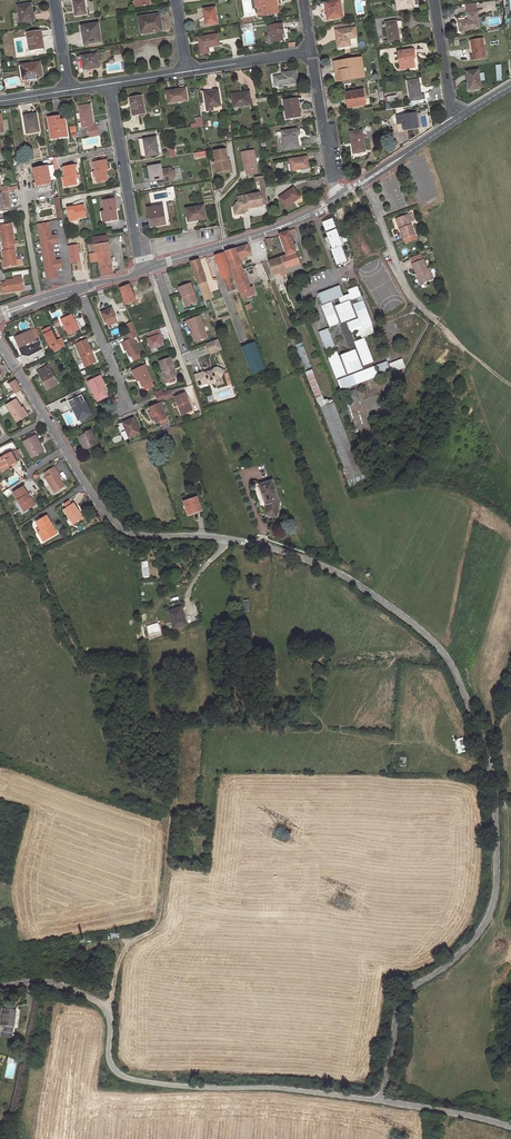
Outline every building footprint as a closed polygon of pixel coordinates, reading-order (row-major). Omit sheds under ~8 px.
[(75,9),(74,9),(75,16),(86,14),(85,7),(84,0),(77,0),(74,0),(75,9)] [(257,7),(262,6),(263,15),(278,12),(276,0),(256,0),(257,7)] [(398,10),(416,7),(415,0),(396,0),(398,10)] [(340,1),(325,3),(327,20),(342,17),(340,1)] [(31,3),(17,6),(20,23),(32,21),(30,10),(32,10),(31,3)] [(215,8),(204,9),(206,25),(218,23),(215,8)] [(468,20),(458,21),(460,31),(480,28),(477,11),(467,12),(468,20)] [(159,14),(139,17),(141,30),(153,28),(153,31),(162,30),(159,14)] [(396,21),(386,23),(389,42),(399,40),(396,21)] [(336,31),(339,48),(351,47),(348,29),(354,28),(353,22),(334,25),(335,31),(336,31)] [(98,23),(82,26),(85,44),(101,41),(98,23)] [(282,24),(267,26),(269,36),(267,36),(268,44),(273,43),(273,41),(283,40),(282,34),(284,33),(282,24)] [(348,29),(351,47),(357,46),(354,28),(348,29)] [(41,31),(27,33),(29,50),(44,48),(41,31)] [(202,43),(199,43),(201,53),(209,52),(208,47),(219,45),(217,34),(201,37),(202,43)] [(483,38),(471,40),(473,55),(471,55),(472,60),(486,58),(483,38)] [(414,50),(398,52),(401,69),(415,67),(413,55),(415,54),(414,50)] [(97,54),(82,56),(84,69),(99,67),(97,54)] [(338,81),(358,78),(356,68),(360,67),(359,59),(349,60),(335,62),(338,81)] [(40,62),(21,65),(23,80),(42,77),(40,62)] [(479,70),(467,71),(468,83),(469,83),(470,90),(481,88),(479,70)] [(283,75),(274,77),(275,86),(298,82),(297,71),(282,73),(283,75)] [(407,81),(410,101),(414,100),(426,98),(425,94),(421,95),(419,79),(407,81)] [(179,89),(166,91),(168,103),(188,100),(186,88),(185,88),(185,87),(179,88),(179,89)] [(218,90),(204,92),(207,111),(213,110),(213,107),(221,106),(218,90)] [(363,90),(346,93),(348,108),(366,105),(363,90)] [(242,95),(232,96),(234,108),(251,105),(249,91),(241,93),(242,95)] [(142,96),(129,98),(131,106),(131,105),(133,115),(138,114),(139,117),(144,116),(144,113),(145,113),(142,96)] [(297,99),(284,101),(287,119),(301,117),(300,109),(298,109),(297,99)] [(79,106),(82,127),(88,126),(89,136),(98,135),(97,124),(93,125),(90,104),(79,106)] [(36,113),(24,115),(27,133),(39,131),(36,113)] [(416,113),(397,115),(398,124),(402,123),(404,130),(419,127),(416,113)] [(67,135),(65,119),(58,120),(57,116),(48,117),(50,127),(53,127),(55,138),(67,135)] [(192,127),(203,126),(202,117),(196,117),(196,123),(192,123),(192,127)] [(355,131),(351,132),(352,142),(354,142),(355,153),(365,151),(362,130),(360,130),(359,127),(355,128),(355,131)] [(297,129),(282,131),(285,149),(298,147),(297,136),(298,136),(299,135),(299,134),(300,132),(299,131),(299,130),(298,130),(297,129)] [(155,137),(143,139),(146,156),(158,154),(155,137)] [(231,170),(229,159),(228,159),(226,149),(214,151),(216,162),(218,161),(220,172),(231,170)] [(255,150),(242,152),(243,161),(245,160),(247,174),(258,172),(255,150)] [(206,151),(194,154),(196,159),(208,156),(206,151)] [(291,171),(301,169),(302,173),(310,172),(307,156),(289,159),(291,171)] [(106,174),(105,170),(107,170),(108,170),(106,160),(93,162),(95,171),(97,177),(98,182),(107,181),(106,174)] [(160,164),(148,167),(142,168),(144,178),(150,177),(150,180),(160,179),(161,182),(172,180),(175,176),(174,171),(170,168),(161,170),(160,164)] [(48,165),(34,168),(37,185),(52,183),(48,165)] [(63,177),(65,187),(76,185),(74,175),(76,175),(75,165),(64,167),(66,177),(63,177)] [(2,193),(8,192),(7,186),(1,187),(0,180),(0,193),(2,193)] [(293,188),(279,198),(286,207),(293,202),(292,201),(299,196),(293,188)] [(244,209),(262,206),(262,205),(268,204),(267,193),(261,193),(240,197),(241,202),(236,203),(234,206),(235,214),(245,213),(244,209)] [(59,197),(54,198),(58,219),(63,218),(59,197)] [(116,220),(114,210),(116,209),(117,209),(115,199),(103,201),(105,211),(103,211),(105,222),(116,220)] [(198,207),(186,209),(188,222),(206,218),(203,205),(203,206),(202,203),(197,203),(198,207)] [(86,217),(84,205),(67,208),(69,220),(77,218),(86,217)] [(162,205),(147,208),(149,218),(151,217),(153,226),(166,224),(162,205)] [(398,218),(401,228),(399,229),(402,239),(414,235),(407,215),(398,218)] [(333,219),(323,222),(332,249),(331,250),(337,265),(347,261),(341,246),(343,245),(333,219)] [(58,243),(57,235),(52,235),(49,222),(38,224),(43,253),(54,251),(53,244),(58,243)] [(12,224),(0,225),(4,246),(14,245),(15,245),(12,224)] [(279,235),(287,255),(282,257),(287,270),(288,273),(302,268),(296,250),(298,250),(296,245),(294,245),(291,235),(297,233),(295,229),(279,235)] [(88,244),(90,254),(110,251),(108,234),(92,237),(94,243),(88,244)] [(3,251),(5,267),(17,264),(14,245),(4,246),(4,251),(3,251)] [(248,245),(226,252),(232,269),(242,266),(240,261),(242,260),(241,258),(243,257),(251,254),(248,245)] [(63,267),(61,259),(56,260),(54,251),(43,253),(47,278),(58,277),(57,268),(63,267)] [(110,251),(90,254),(92,262),(99,261),(102,276),(114,275),(110,251)] [(410,257),(412,263),(421,260),(419,253),(410,257)] [(215,257),(222,279),(224,278),(230,276),(231,276),(224,254),(215,257)] [(274,275),(287,270),(282,257),(269,261),(274,275)] [(425,268),(422,259),(421,260),(412,263),(411,263),(415,273),(417,273),(421,282),(432,278),(428,268),(425,268)] [(202,284),(207,282),(199,260),(190,262),(202,294),(205,292),(205,291),(203,287),(202,284)] [(241,294),(251,291),(242,266),(232,269),(241,294)] [(267,274),(259,277),(262,285),(270,282),(267,274)] [(230,276),(224,278),(229,292),(234,291),(230,276)] [(6,280),(7,281),(2,282),(3,292),(23,289),(22,278),(6,280)] [(197,302),(190,283),(178,287),(182,297),(184,296),(187,305),(197,302)] [(122,297),(125,304),(135,300),(130,285),(120,289),(123,297),(122,297)] [(339,286),(318,294),(322,305),(343,297),(339,286)] [(331,302),(321,306),(330,328),(339,324),(350,352),(341,355),(340,356),(339,356),(328,329),(319,332),(328,355),(327,355),(336,379),(338,378),(339,380),(337,381),(340,387),(349,384),(346,378),(362,372),(365,381),(379,376),(375,366),(373,367),(371,363),(374,362),(364,338),(355,342),(351,333),(359,330),(362,338),(374,333),(371,325),(373,325),(363,301),(358,303),(357,299),(361,296),(358,287),(348,290),(351,300),(350,301),(349,301),(335,306),(333,307),(331,302)] [(309,298),(306,289),(298,292),(301,302),(309,298)] [(101,313),(105,323),(107,322),(115,318),(116,318),(112,308),(101,313)] [(72,314),(61,320),(68,335),(79,330),(72,314)] [(207,337),(199,316),(188,320),(193,333),(194,332),(197,341),(207,337)] [(127,324),(130,333),(136,330),(132,322),(127,324)] [(35,328),(15,337),(19,348),(32,342),(33,344),(36,342),(35,339),(39,337),(35,328)] [(150,349),(164,344),(159,329),(146,334),(150,349)] [(130,333),(124,336),(126,341),(122,343),(125,350),(126,350),(129,356),(131,357),(140,353),(133,338),(138,336),(136,330),(130,333)] [(218,339),(207,343),(211,352),(222,348),(218,339)] [(86,340),(76,344),(86,367),(94,363),(90,353),(92,352),(86,340)] [(304,342),(297,344),(305,371),(312,369),(304,342)] [(265,370),(255,343),(242,347),(251,374),(265,370)] [(159,361),(163,371),(161,372),(165,383),(171,381),(170,378),(174,377),(171,366),(172,366),(169,357),(159,361)] [(402,359),(390,364),(393,372),(405,367),(402,359)] [(376,366),(379,375),(390,370),(387,361),(376,366)] [(133,371),(137,380),(139,379),(142,386),(152,382),(145,365),(133,371)] [(48,366),(37,372),(48,390),(58,384),(48,366)] [(218,367),(195,374),(198,385),(208,382),(208,381),(212,380),(216,378),(215,376),(217,376),(221,378),(224,371),(218,367)] [(312,370),(306,372),(317,399),(322,397),(312,370)] [(341,391),(365,381),(362,372),(346,378),(349,384),(340,387),(341,391)] [(101,376),(88,381),(95,397),(97,401),(107,396),(102,385),(104,384),(101,376)] [(16,380),(9,384),(15,393),(22,389),(16,380)] [(79,419),(91,412),(80,389),(67,396),(79,419)] [(162,389),(155,392),(159,402),(174,396),(171,389),(164,392),(162,389)] [(354,390),(346,393),(349,402),(357,399),(354,390)] [(188,400),(184,392),(175,397),(178,406),(180,405),(184,414),(192,410),(189,403),(187,404),(186,400),(187,400),(188,400)] [(6,404),(16,422),(23,417),(18,409),(21,408),(18,403),(16,399),(6,404)] [(18,409),(23,417),(27,415),(20,402),(18,403),(21,408),(18,409)] [(151,412),(149,413),(154,424),(167,418),(164,412),(165,411),(162,403),(149,408),(151,412)] [(134,418),(123,423),(129,438),(141,433),(134,418)] [(87,433),(79,437),(84,450),(97,444),(91,430),(86,432),(87,433)] [(35,435),(23,441),(31,458),(41,452),(36,444),(39,443),(35,435)] [(17,449),(14,451),(20,461),(22,459),(17,449)] [(0,457),(0,468),(8,464),(9,466),(17,462),(12,451),(0,457)] [(9,466),(8,464),(0,468),(0,472),(10,467),(9,466)] [(46,477),(55,492),(65,486),(56,471),(57,470),(54,466),(44,472),(47,476),(46,477)] [(267,485),(261,487),(264,498),(263,498),(266,506),(264,515),(277,517),(280,501),(273,480),(266,483),(267,485)] [(13,493),(21,505),(22,504),(26,511),(31,507),(30,506),(35,503),(31,498),(31,499),(29,500),(26,496),(28,495),(23,486),(13,493)] [(198,498),(184,503),(188,515),(202,510),(198,498)] [(64,509),(74,523),(82,518),(77,510),(79,509),(74,502),(64,509)] [(52,524),(47,516),(37,522),(41,530),(38,532),(41,537),(43,536),(46,540),(52,537),(51,534),(54,532),(50,525),(52,524)] [(168,612),(174,629),(184,626),(182,619),(184,619),(181,608),(168,612)] [(464,738),(455,740),(458,753),(467,751),(464,738)] [(13,1029),(15,1012),(2,1011),(0,1034),(12,1035),(12,1029),(13,1029)]
